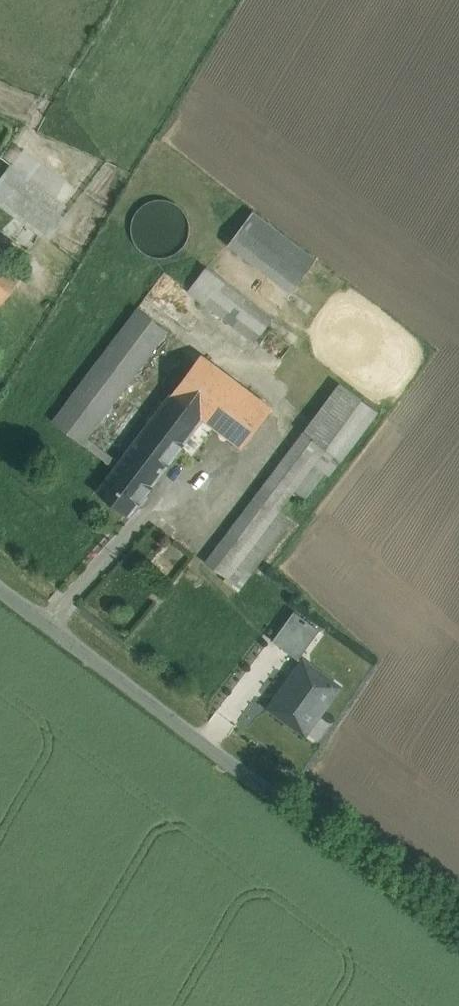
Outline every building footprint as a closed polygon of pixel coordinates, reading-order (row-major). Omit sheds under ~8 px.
[(3,172),(0,177),(0,202),(48,238),(64,217),(3,172)] [(188,239),(191,228),(188,217),(182,207),(172,201),(161,199),(150,201),(141,208),(134,217),(132,228),(135,239),(141,249),(150,255),(162,257),(173,255),(182,248),(188,239)] [(317,259),(254,211),(235,236),(298,285),(317,259)] [(0,262),(0,301),(19,276),(0,262)] [(274,317),(208,267),(189,291),(256,341),(274,317)] [(138,307),(53,420),(84,443),(88,438),(169,330),(138,307)] [(273,408),(201,354),(173,393),(174,394),(203,416),(215,425),(244,446),(273,408)] [(340,383),(207,562),(228,578),(236,567),(280,508),(326,448),(362,399),(340,383)] [(174,394),(122,463),(150,485),(178,448),(203,416),(174,394)] [(362,399),(326,448),(341,459),(378,410),(362,399)] [(203,416),(178,448),(191,457),(215,425),(203,416)] [(122,463),(88,438),(84,443),(117,469),(122,463)] [(150,485),(122,463),(117,469),(101,490),(130,512),(150,485)] [(280,508),(236,567),(248,576),(292,517),(280,508)] [(175,577),(192,551),(172,538),(155,564),(175,577)] [(321,629),(295,611),(273,640),(299,659),(321,629)] [(305,661),(272,707),(306,731),(339,686),(305,661)]
